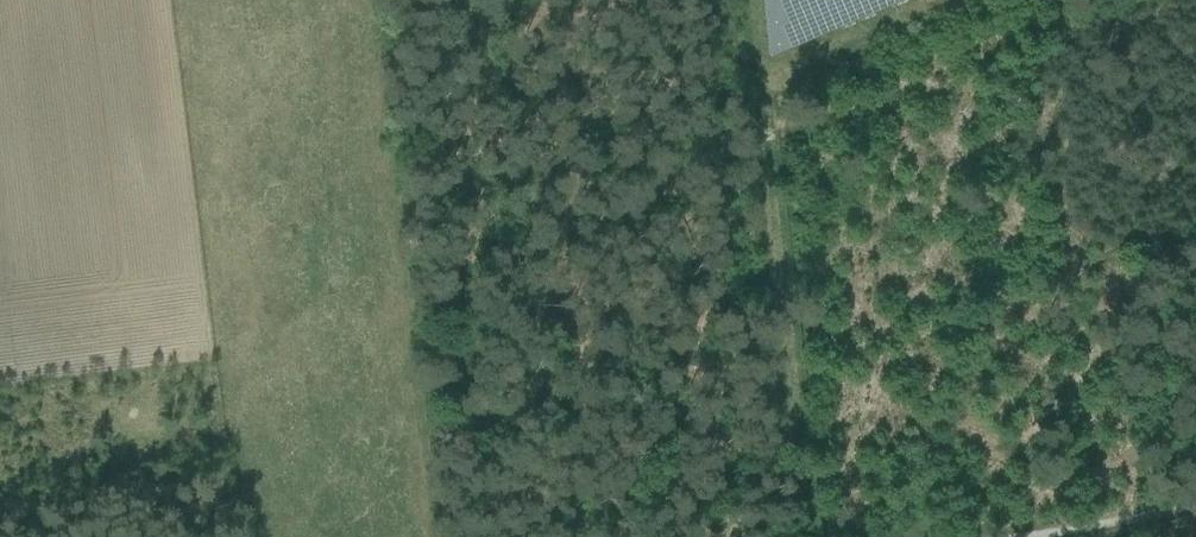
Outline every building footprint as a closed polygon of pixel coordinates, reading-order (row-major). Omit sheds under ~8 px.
[(769,57),(901,0),(763,0),(769,57)]
